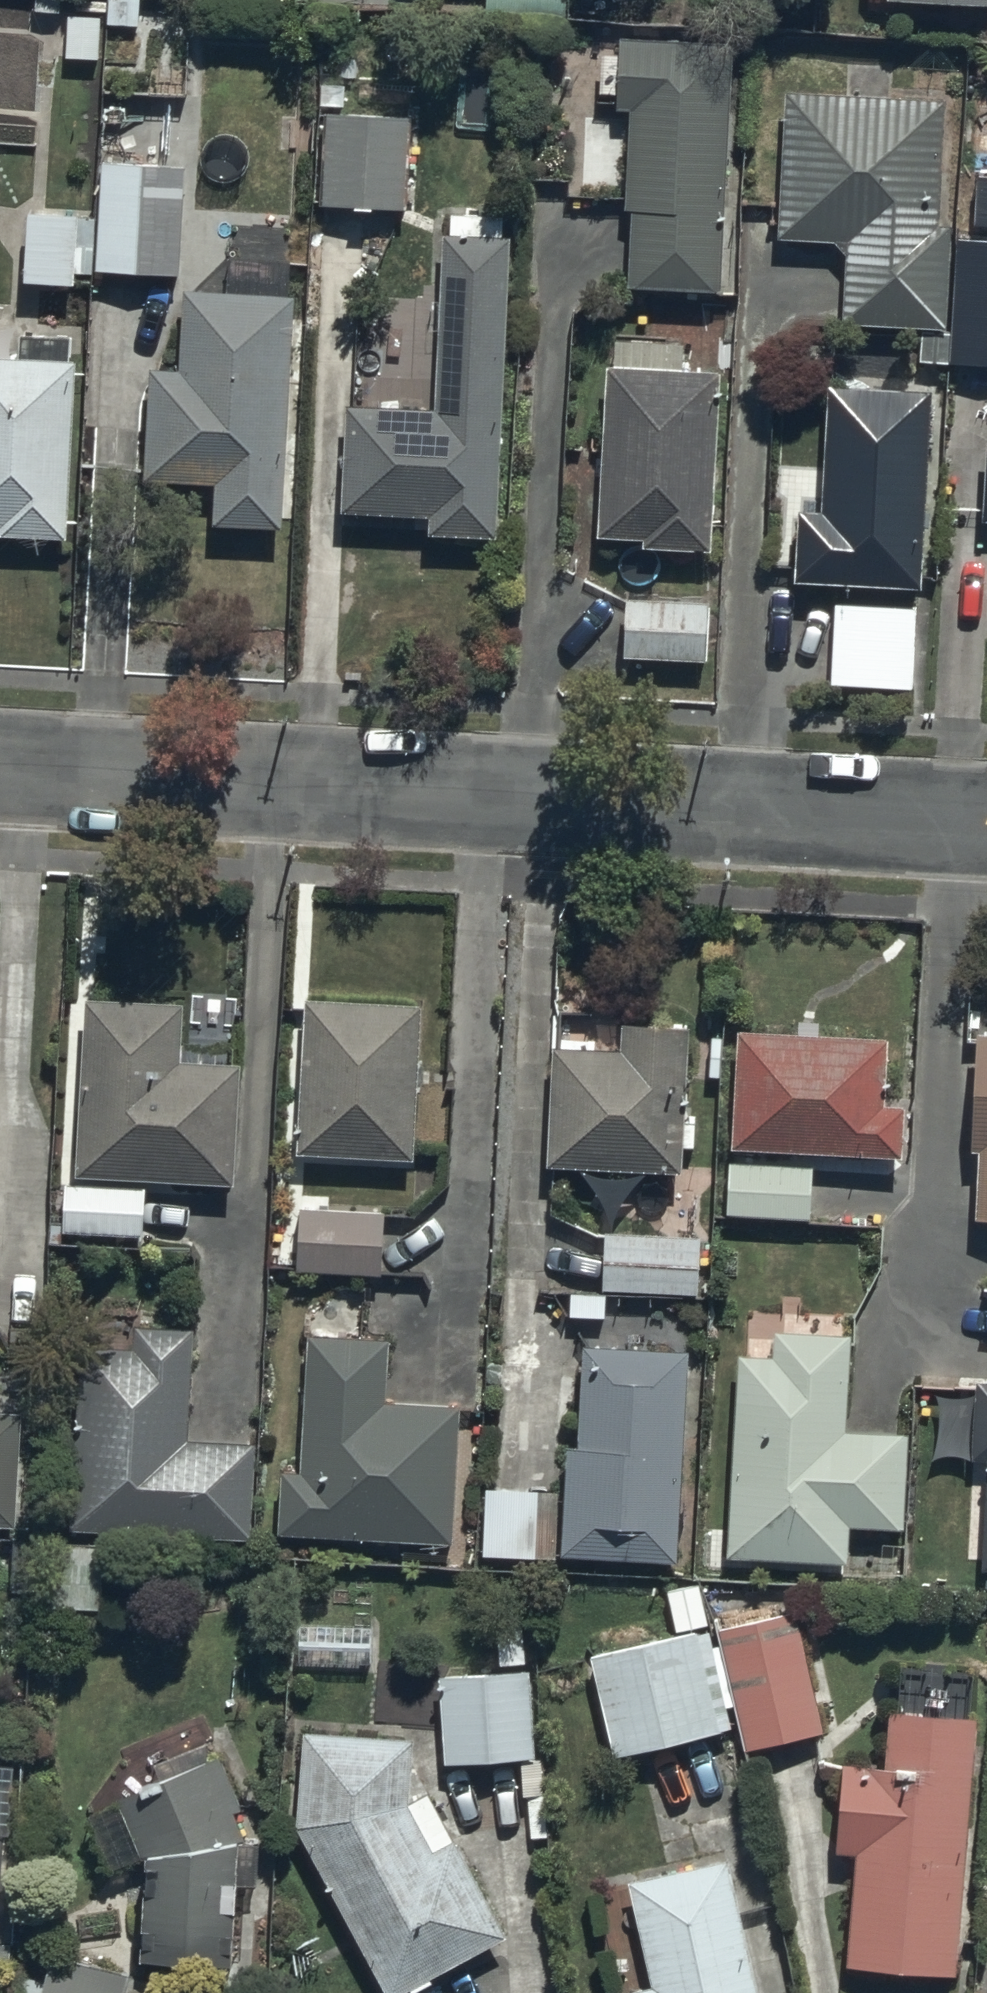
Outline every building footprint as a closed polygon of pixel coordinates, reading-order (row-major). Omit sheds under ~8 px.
[(722,285),(732,37),(617,29),(614,106),(626,106),(622,202),(629,202),(626,281),(722,285)] [(844,88),(783,88),(779,234),(832,235),(845,247),(842,318),(944,322),(948,219),(939,218),(942,113),(962,113),(962,52),(913,52),(913,87),(891,87),(891,62),(844,63),(844,88)] [(408,109),(323,107),(320,199),(405,202),(408,109)] [(186,159),(102,154),(97,263),(181,266),(186,159)] [(76,207),(27,205),(24,275),(75,277),(76,268),(89,269),(91,212),(76,211),(76,207)] [(495,529),(509,231),(501,231),(500,211),(451,211),(451,229),(442,229),(435,402),(345,397),(339,504),(427,507),(427,526),(495,529)] [(228,223),(225,286),(178,284),(175,364),(151,363),(146,471),(211,473),(210,514),(281,517),(290,288),(287,288),(290,226),(228,223)] [(954,233),(948,358),(986,360),(986,235),(954,233)] [(17,351),(0,350),(0,532),(69,533),(73,352),(64,352),(64,332),(17,331),(17,351)] [(709,541),(713,364),(681,364),(681,337),(614,337),(614,360),(604,360),(598,528),(641,528),(641,540),(709,541)] [(920,577),(929,383),(827,380),(823,503),(796,502),(793,573),(920,577)] [(706,596),(625,593),(624,652),(704,654),(706,596)] [(913,604),(834,601),(830,677),(910,681),(913,604)] [(184,994),(84,990),(76,1168),(234,1174),(239,1056),(182,1054),(184,994)] [(420,998),(306,993),(298,1146),(412,1152),(420,998)] [(680,1164),(685,1018),(622,1016),(620,1045),(550,1042),(546,1159),(680,1164)] [(889,1033),(731,1025),(726,1139),(901,1148),(903,1101),(886,1100),(889,1033)] [(970,1025),(967,1143),(976,1144),(975,1211),(986,1212),(986,1025),(970,1025)] [(811,1159),(727,1156),(726,1209),(809,1212),(811,1159)] [(145,1180),(63,1176),(60,1227),(143,1230),(145,1180)] [(384,1206),(296,1201),(292,1264),(381,1269),(384,1206)] [(700,1232),(602,1226),(598,1285),(696,1291),(700,1232)] [(843,1423),(847,1326),(838,1326),(838,1315),(781,1313),(781,1328),(773,1327),(772,1353),(734,1351),(726,1555),(847,1559),(848,1519),(902,1521),(905,1425),(843,1423)] [(186,1436),(190,1324),(132,1322),(131,1344),(76,1342),(70,1526),(250,1532),(253,1438),(186,1436)] [(388,1334),(308,1329),(300,1465),(283,1464),(280,1528),(450,1537),(457,1398),(385,1394),(388,1334)] [(690,1354),(586,1347),(574,1556),(682,1562),(690,1354)] [(975,1373),(972,1454),(986,1455),(986,1374),(975,1373)] [(0,1415),(0,1526),(24,1527),(27,1417),(0,1415)] [(555,1488),(483,1483),(479,1550),(551,1555),(555,1488)] [(46,1538),(43,1600),(100,1603),(103,1541),(46,1538)] [(590,1649),(613,1748),(729,1721),(697,1580),(667,1587),(677,1629),(590,1649)] [(799,1604),(715,1621),(740,1747),(824,1730),(799,1604)] [(372,1622),(295,1620),(294,1663),(371,1665),(372,1622)] [(535,1750),(522,1620),(493,1623),(498,1665),(435,1671),(444,1759),(535,1750)] [(962,1979),(985,1722),(879,1712),(857,1970),(962,1979)] [(307,1736),(301,1832),(401,1992),(420,1992),(513,1939),(428,1789),(423,1745),(307,1736)] [(215,1757),(122,1795),(158,1858),(153,1968),(243,1972),(249,1839),(215,1757)] [(603,1895),(625,1992),(766,1992),(740,1853),(603,1895)] [(38,1992),(183,1992),(185,1984),(46,1953),(38,1992)]
